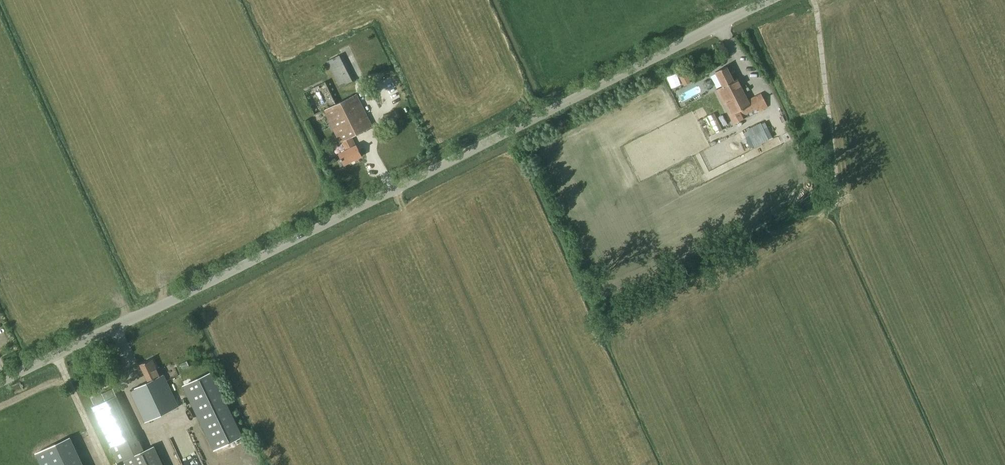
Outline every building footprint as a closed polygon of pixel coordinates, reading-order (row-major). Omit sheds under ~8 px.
[(355,79),(342,54),(327,61),(341,86),(355,79)] [(768,107),(761,93),(747,100),(737,79),(733,81),(726,66),(715,71),(723,86),(717,89),(734,124),(768,107)] [(685,72),(679,75),(683,82),(688,79),(685,72)] [(336,104),(325,81),(304,92),(315,115),(324,111),(340,143),(341,142),(345,150),(338,154),(344,165),(362,156),(357,145),(356,145),(351,137),(373,126),(357,93),(336,104)] [(685,94),(690,103),(702,95),(697,86),(685,94)] [(399,119),(395,111),(383,116),(387,125),(399,119)] [(751,126),(759,145),(744,152),(747,160),(778,147),(765,120),(751,126)] [(733,168),(743,164),(734,140),(725,143),(727,149),(705,158),(710,170),(731,162),(733,168)] [(179,406),(163,374),(160,376),(152,358),(140,364),(148,381),(129,390),(145,423),(179,406)] [(212,374),(184,387),(214,449),(242,435),(212,374)] [(155,446),(144,451),(136,434),(135,435),(113,388),(102,393),(105,400),(92,407),(119,464),(164,464),(155,446)] [(36,452),(42,464),(81,464),(68,437),(36,452)]
